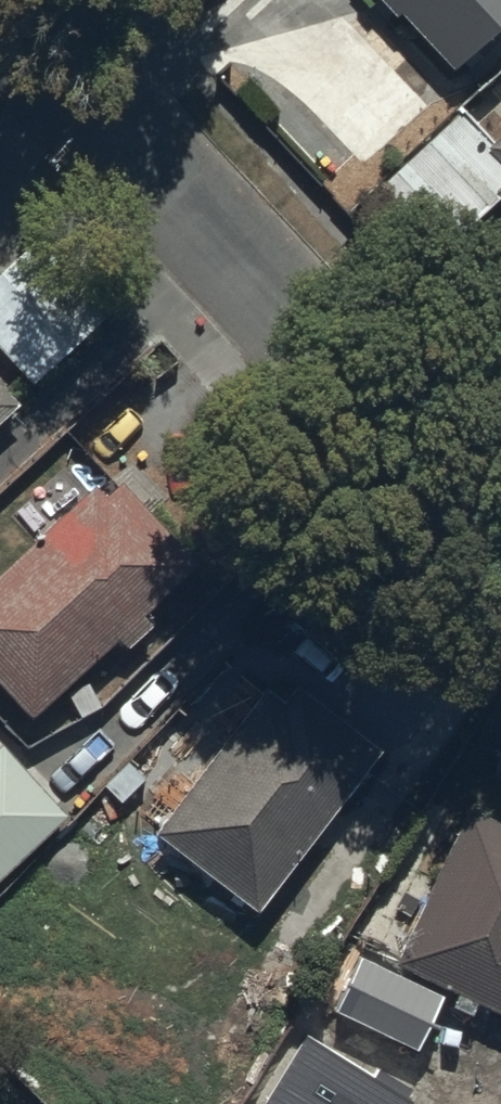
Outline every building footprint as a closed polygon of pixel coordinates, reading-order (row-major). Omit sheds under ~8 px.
[(500,38),(500,0),(379,0),(454,81),(500,38)] [(488,152),(500,167),(500,141),(488,152)] [(0,281),(0,352),(35,392),(110,328),(40,246),(0,281)] [(19,411),(0,391),(0,429),(19,411)] [(0,580),(0,691),(35,730),(123,650),(129,657),(157,632),(147,621),(196,577),(118,490),(103,504),(94,495),(0,580)] [(387,765),(298,694),(284,712),(266,699),(154,839),(160,844),(260,924),(387,765)] [(71,829),(1,750),(0,751),(0,892),(71,829)] [(471,824),(401,971),(500,1018),(500,839),(471,824)] [(289,1078),(340,1103),(425,1103),(448,1057),(330,998),(289,1078)]
